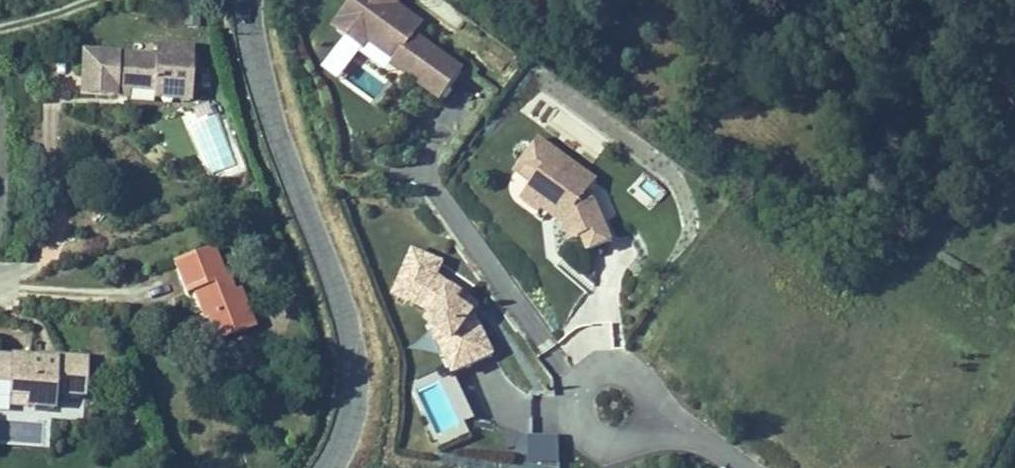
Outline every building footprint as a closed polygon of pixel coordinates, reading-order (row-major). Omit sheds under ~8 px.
[(364,5),(357,0),(349,0),(334,20),(346,29),(364,5)] [(416,28),(424,17),(401,0),(357,0),(364,5),(346,29),(363,41),(367,37),(394,56),(391,59),(441,95),(464,63),(416,28)] [(153,61),(80,58),(78,102),(112,104),(112,96),(126,96),(151,97),(178,98),(177,106),(186,106),(189,52),(153,51),(153,61)] [(126,104),(126,96),(112,96),(112,104),(126,104)] [(177,106),(178,98),(151,97),(151,105),(177,106)] [(597,175),(540,135),(516,169),(533,182),(523,196),(563,222),(571,238),(584,232),(607,221),(595,196),(587,190),(597,175)] [(614,235),(607,221),(584,232),(590,246),(614,235)] [(444,265),(412,251),(390,303),(430,320),(421,334),(432,342),(451,383),(494,362),(491,355),(494,354),(474,316),(478,309),(465,300),(467,295),(439,276),(444,265)] [(211,253),(174,267),(186,299),(192,296),(200,316),(206,314),(210,324),(207,325),(216,347),(251,333),(237,296),(232,298),(226,281),(222,283),(211,253)] [(54,366),(54,358),(38,357),(38,360),(37,365),(54,366)] [(54,358),(54,366),(37,365),(38,360),(0,359),(0,389),(6,389),(5,407),(25,408),(25,418),(54,418),(54,397),(83,397),(84,358),(54,358)] [(531,435),(532,459),(559,459),(558,434),(531,435)]
